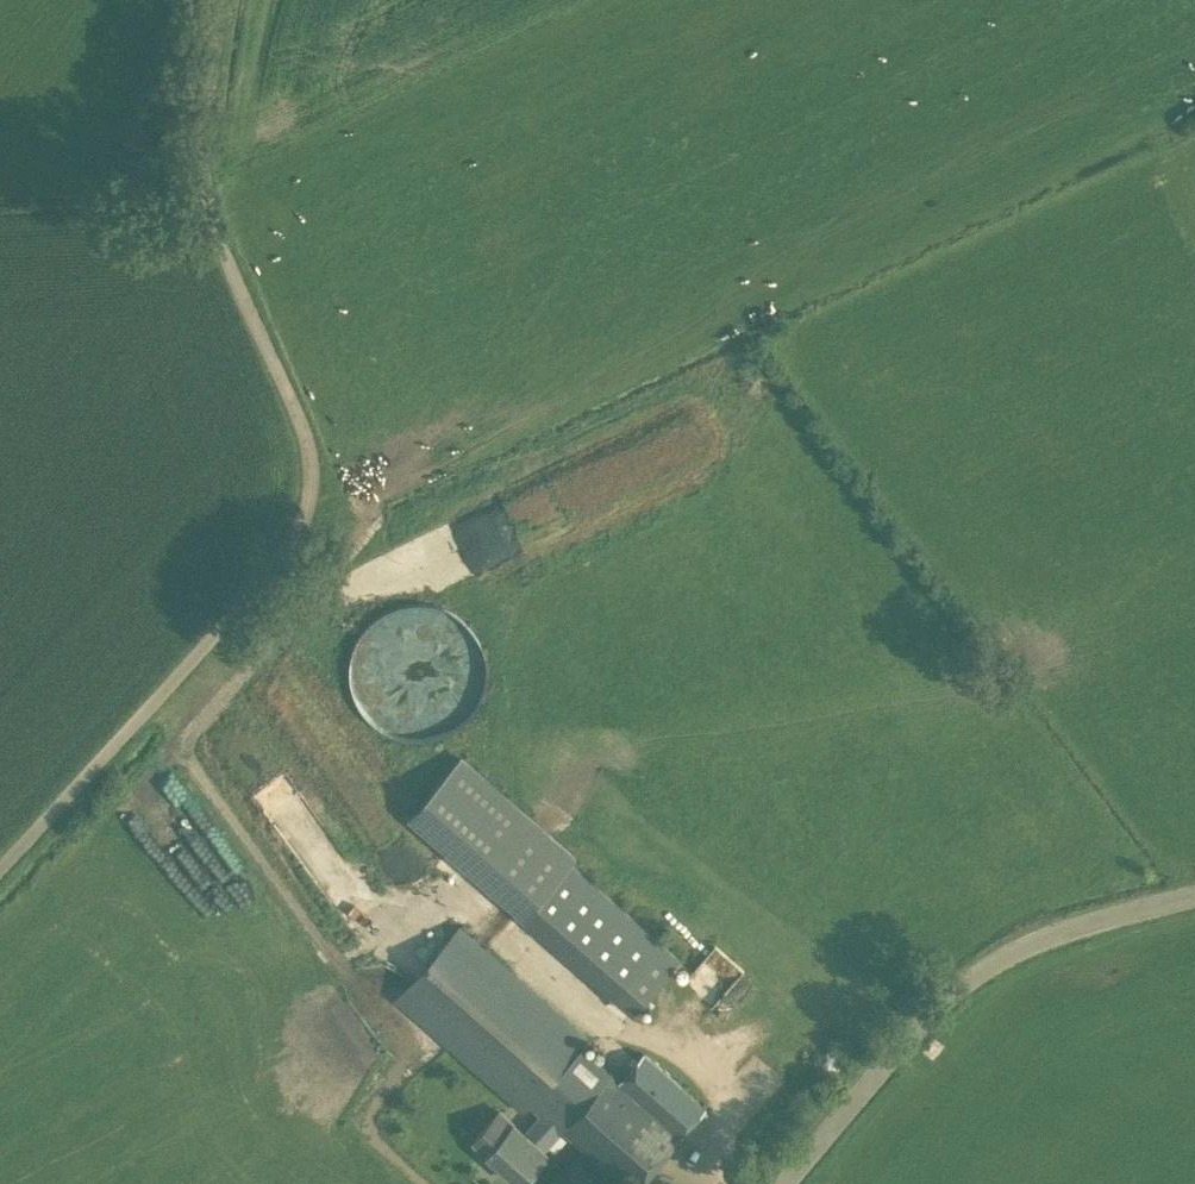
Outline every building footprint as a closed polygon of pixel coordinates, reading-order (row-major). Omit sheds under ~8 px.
[(466,709),(492,628),(391,596),(356,705),(406,721),(402,732),(433,742),(446,703),(466,709)] [(522,918),(613,994),(624,1004),(668,947),(661,941),(570,861),(578,853),(458,755),(399,813),(522,918)] [(545,1150),(562,1130),(623,1183),(637,1183),(705,1107),(643,1054),(621,1078),(598,1058),(606,1048),(589,1034),(587,1037),(459,923),(393,1000),(521,1114),(530,1106),(539,1114),(530,1122),(523,1131),(499,1110),(474,1139),(489,1153),(487,1156),(518,1183),(523,1183),(549,1154),(545,1150)] [(713,1003),(745,968),(717,943),(685,979),(713,1003)]
